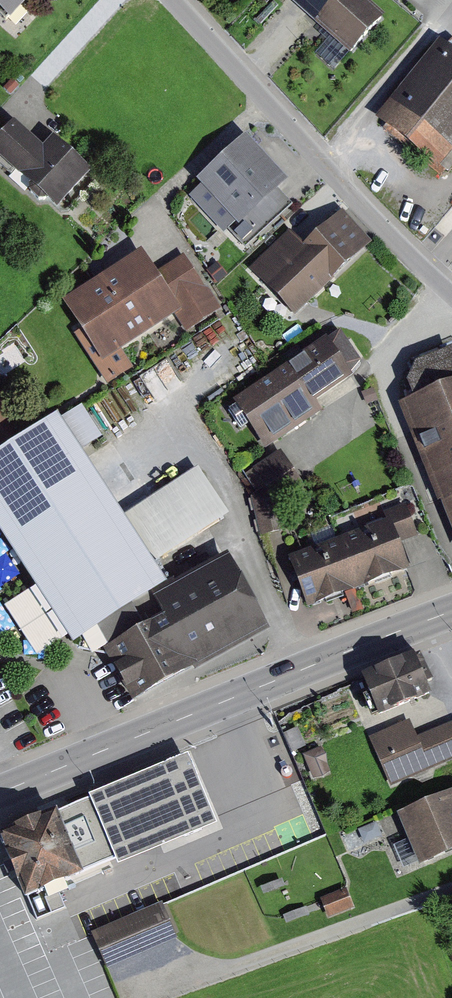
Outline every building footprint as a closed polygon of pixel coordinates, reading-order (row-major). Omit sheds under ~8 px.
[(13,19),(30,0),(0,0),(0,8),(13,19)] [(365,0),(296,0),(353,53),(385,19),(365,0)] [(444,42),(383,119),(441,166),(451,152),(451,49),(444,42)] [(20,125),(0,146),(0,153),(60,210),(92,176),(55,140),(46,149),(20,125)] [(292,202),(278,187),(287,179),(244,133),(195,178),(234,220),(227,227),(244,246),(292,202)] [(307,246),(293,231),(253,266),(295,313),(371,245),(343,214),(307,246)] [(145,252),(68,302),(106,361),(209,294),(184,255),(158,272),(145,252)] [(326,339),(232,403),(265,451),(322,412),(315,403),(353,378),(326,339)] [(418,365),(411,380),(419,401),(408,405),(451,517),(451,351),(418,365)] [(154,567),(230,518),(198,469),(122,518),(58,419),(3,454),(0,456),(0,536),(77,655),(107,659),(132,704),(268,630),(229,559),(170,592),(154,567)] [(283,452),(258,466),(268,487),(255,494),(263,534),(288,530),(284,500),(304,490),(283,452)] [(359,590),(410,571),(390,520),(339,539),(359,590)] [(308,610),(359,590),(339,539),(288,559),(308,610)] [(418,659),(366,677),(380,718),(432,700),(418,659)] [(451,762),(451,723),(417,738),(410,721),(369,738),(391,788),(451,762)] [(305,755),(315,779),(332,772),(322,748),(305,755)] [(90,794),(116,855),(120,864),(219,824),(190,753),(90,794)] [(402,818),(423,866),(451,853),(451,796),(402,818)] [(116,855),(91,798),(57,812),(81,870),(116,855)] [(56,808),(1,831),(27,892),(81,870),(57,812),(56,808)] [(321,900),(328,919),(354,909),(346,890),(321,900)] [(161,903),(91,933),(106,968),(176,938),(161,903)]
